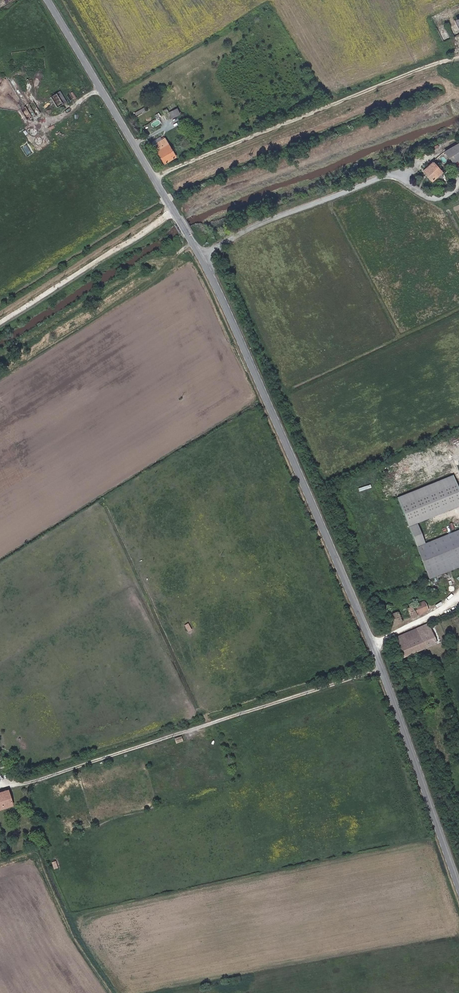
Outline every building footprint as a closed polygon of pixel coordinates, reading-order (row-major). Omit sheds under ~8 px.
[(436,28),(443,41),(458,33),(458,16),(436,28)] [(452,92),(458,90),(458,73),(446,79),(452,92)] [(56,105),(65,100),(60,90),(50,95),(56,105)] [(176,108),(166,112),(169,119),(179,115),(176,108)] [(32,134),(33,134),(34,135),(38,132),(38,131),(39,129),(38,128),(38,127),(37,126),(35,125),(34,125),(32,125),(31,126),(30,127),(29,128),(29,129),(29,131),(30,132),(31,133),(32,134)] [(38,143),(39,143),(40,143),(44,141),(44,140),(45,138),(44,137),(44,136),(43,135),(41,134),(40,134),(38,134),(37,135),(36,135),(35,137),(35,138),(35,139),(36,141),(37,142),(38,143)] [(165,137),(154,144),(164,162),(176,156),(165,137)] [(451,163),(458,158),(458,142),(445,150),(444,150),(451,163)] [(432,161),(422,170),(432,181),(441,172),(432,161)] [(416,546),(429,579),(458,567),(458,529),(416,546)] [(423,601),(411,607),(415,615),(426,610),(423,601)] [(411,607),(387,617),(391,626),(415,615),(411,607)] [(395,638),(404,657),(435,643),(427,624),(395,638)] [(418,706),(427,727),(433,724),(424,704),(418,706)] [(11,805),(6,790),(0,792),(0,809),(11,805)]
